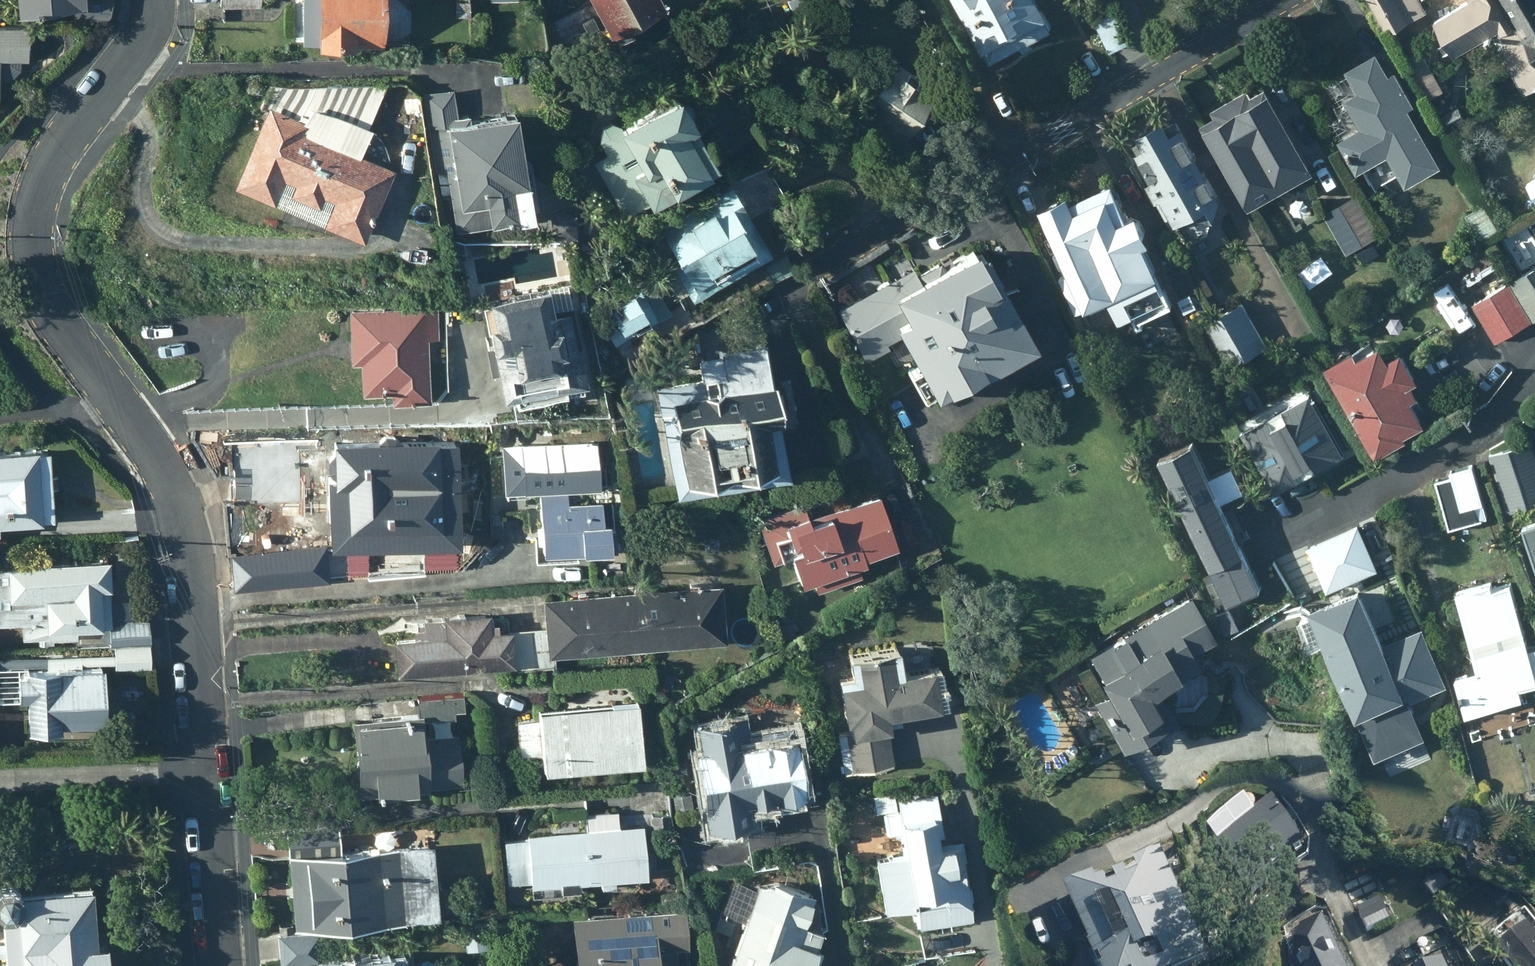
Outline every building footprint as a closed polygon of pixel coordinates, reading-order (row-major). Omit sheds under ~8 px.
[(26,12),(76,10),(76,14),(113,17),(114,0),(25,0),(26,12)] [(216,8),(257,7),(256,0),(215,0),(216,8)] [(303,46),(370,45),(370,0),(304,0),(303,46)] [(654,0),(585,0),(606,39),(659,10),(654,0)] [(783,0),(790,15),(803,8),(799,0),(784,0),(783,0)] [(985,59),(1047,25),(1034,0),(952,0),(985,59)] [(1418,0),(1369,0),(1388,33),(1424,11),(1418,0)] [(1466,1),(1431,22),(1450,57),(1487,36),(1521,95),(1534,87),(1534,0),(1466,0),(1466,1)] [(467,3),(453,3),(453,18),(467,18),(467,3)] [(1112,15),(1093,24),(1109,55),(1128,45),(1112,15)] [(0,27),(0,115),(5,115),(7,80),(14,81),(25,69),(26,60),(33,60),(34,28),(0,27)] [(432,44),(419,44),(419,54),(432,54),(432,44)] [(1422,50),(1403,60),(1425,100),(1444,90),(1422,50)] [(1436,167),(1405,109),(1411,105),(1392,70),(1384,75),(1371,54),(1342,70),(1354,93),(1340,100),(1356,127),(1334,140),(1352,173),(1384,155),(1401,186),(1436,167)] [(919,98),(882,75),(859,111),(865,115),(862,119),(894,139),(919,98)] [(254,107),(260,110),(227,188),(267,206),(278,182),(287,186),(283,196),(312,208),(317,198),(326,202),(316,226),(357,243),(388,171),(353,156),(380,84),(264,83),(254,107)] [(1309,174),(1260,88),(1246,96),(1242,90),(1207,110),(1211,117),(1198,124),(1247,209),(1309,174)] [(448,90),(422,93),(428,130),(433,129),(444,194),(446,193),(453,232),(507,222),(506,220),(522,217),(506,116),(464,122),(463,116),(452,118),(448,90)] [(700,167),(660,96),(610,124),(605,123),(596,128),(593,141),(600,155),(587,161),(618,216),(700,167)] [(416,98),(402,100),(405,115),(418,113),(416,98)] [(1456,105),(1440,113),(1450,134),(1467,126),(1456,105)] [(1185,128),(1129,159),(1156,209),(1171,200),(1175,207),(1199,193),(1190,176),(1206,167),(1185,128)] [(1522,185),(1534,207),(1534,177),(1522,185)] [(648,227),(690,299),(765,255),(723,183),(648,227)] [(1062,197),(1032,211),(1061,275),(1055,278),(1076,323),(1126,301),(1135,322),(1165,308),(1135,246),(1141,243),(1127,217),(1121,220),(1106,186),(1065,203),(1062,197)] [(1354,196),(1322,214),(1345,254),(1377,236),(1354,196)] [(1499,234),(1479,201),(1460,213),(1479,246),(1499,234)] [(960,258),(957,252),(911,277),(905,268),(831,308),(857,356),(888,339),(918,395),(964,371),(968,377),(1021,348),(983,278),(987,276),(974,250),(960,258)] [(789,254),(764,266),(773,284),(798,272),(789,254)] [(1511,279),(1533,320),(1534,319),(1534,265),(1511,279)] [(665,314),(643,275),(601,299),(605,306),(600,308),(611,328),(603,332),(610,345),(665,314)] [(1532,322),(1508,282),(1470,304),(1493,345),(1532,322)] [(533,312),(529,292),(475,302),(478,326),(474,327),(478,351),(495,348),(497,362),(491,363),(494,381),(488,382),(491,402),(506,399),(507,407),(558,399),(557,391),(576,387),(562,308),(533,312)] [(1243,305),(1204,330),(1230,371),(1269,346),(1243,305)] [(434,306),(343,307),(343,364),(349,364),(350,393),(380,392),(380,402),(421,402),(421,339),(434,339),(434,306)] [(696,380),(650,386),(664,498),(781,484),(763,338),(753,339),(754,346),(713,351),(713,356),(693,359),(696,380)] [(1348,351),(1321,366),(1371,457),(1401,440),(1399,437),(1418,427),(1405,403),(1414,399),(1407,387),(1413,383),(1396,352),(1383,360),(1374,346),(1352,359),(1348,351)] [(1308,386),(1232,428),(1267,498),(1346,454),(1308,386)] [(369,444),(320,445),(320,481),(315,481),(315,549),(423,549),(423,542),(447,542),(447,444),(441,444),(441,434),(428,434),(428,444),(393,444),(386,438),(375,438),(369,444)] [(1187,439),(1144,456),(1218,614),(1263,593),(1187,439)] [(591,490),(587,441),(493,446),(495,493),(534,491),(537,557),(600,554),(599,525),(594,525),(594,503),(563,505),(563,491),(591,490)] [(1486,455),(1504,513),(1534,503),(1534,465),(1528,442),(1486,455)] [(0,447),(0,525),(8,525),(8,515),(60,513),(57,444),(0,447)] [(1449,477),(1433,482),(1447,529),(1485,518),(1470,467),(1448,473),(1449,477)] [(893,563),(868,496),(802,519),(797,506),(752,522),(758,539),(752,541),(756,550),(761,549),(766,562),(803,550),(811,574),(856,558),(862,575),(893,563)] [(1517,526),(1534,576),(1534,520),(1517,526)] [(1354,522),(1312,541),(1327,574),(1369,555),(1354,522)] [(116,556),(15,560),(1,561),(3,619),(26,618),(27,635),(84,632),(83,624),(116,623),(114,586),(117,585),(116,556)] [(1452,595),(1474,675),(1453,680),(1463,718),(1517,702),(1514,691),(1534,685),(1534,650),(1534,649),(1525,651),(1507,586),(1488,592),(1486,585),(1452,595)] [(715,586),(627,594),(631,649),(724,643),(715,586)] [(1377,646),(1353,591),(1302,612),(1305,618),(1293,622),(1304,648),(1315,644),(1330,679),(1334,677),(1358,735),(1409,714),(1405,702),(1444,686),(1420,628),(1377,646)] [(549,656),(631,649),(627,594),(538,601),(541,630),(543,668),(549,667),(549,656)] [(1208,641),(1182,598),(1081,656),(1092,675),(1085,679),(1095,697),(1085,702),(1113,751),(1155,727),(1138,698),(1191,667),(1184,655),(1208,641)] [(485,613),(446,617),(449,669),(503,665),(502,670),(508,670),(506,633),(504,619),(486,621),(485,613)] [(152,617),(117,620),(119,639),(154,637),(152,617)] [(393,673),(449,669),(446,617),(412,620),(412,628),(408,628),(409,637),(392,639),(393,673)] [(541,630),(506,633),(508,670),(543,668),(541,630)] [(152,644),(119,646),(121,668),(154,666),(152,644)] [(916,668),(911,644),(861,652),(864,672),(850,673),(858,716),(862,715),(864,728),(842,732),(849,770),(900,762),(894,725),(905,723),(902,710),(954,701),(947,663),(916,668)] [(74,721),(73,716),(115,715),(115,662),(37,664),(37,667),(28,667),(28,691),(38,690),(39,722),(74,721)] [(436,735),(435,717),(459,716),(459,710),(467,709),(465,693),(420,697),(421,713),(363,718),(365,747),(363,751),(362,755),(361,760),(361,764),(362,769),(364,772),(365,777),(368,780),(369,789),(468,781),(464,733),(436,735)] [(654,756),(648,695),(542,707),(543,717),(521,719),(524,755),(547,753),(549,767),(654,756)] [(812,793),(815,792),(804,735),(800,736),(798,726),(753,733),(751,717),(703,725),(707,750),(704,751),(713,807),(711,808),(715,828),(760,820),(758,809),(773,807),(772,801),(788,798),(790,806),(814,802),(812,793)] [(939,848),(930,792),(866,802),(868,814),(880,812),(883,835),(896,833),(900,858),(873,862),(880,912),(910,907),(914,927),(970,919),(963,868),(957,869),(954,845),(939,848)] [(1307,847),(1271,797),(1217,835),(1254,886),(1275,916),(1301,897),(1279,867),(1307,847)] [(674,812),(655,813),(656,828),(675,826),(674,812)] [(581,815),(582,832),(585,884),(597,883),(597,890),(611,889),(611,882),(644,880),(641,829),(613,831),(612,813),(581,815)] [(346,825),(292,829),(302,924),(448,913),(442,840),(348,848),(346,825)] [(576,885),(585,884),(582,832),(523,836),(523,842),(499,843),(501,887),(526,886),(526,888),(558,886),(558,893),(576,892),(576,885)] [(1060,897),(1086,955),(1083,956),(1088,965),(1199,965),(1206,963),(1158,855),(1130,869),(1137,881),(1123,887),(1119,878),(1110,883),(1114,892),(1104,898),(1098,888),(1092,891),(1089,884),(1060,897)] [(121,934),(110,935),(106,880),(37,884),(27,874),(14,875),(6,885),(8,899),(15,905),(17,937),(5,937),(6,952),(18,951),(19,965),(123,965),(121,934)] [(1438,875),(1421,888),(1432,902),(1449,889),(1438,875)] [(755,907),(735,965),(832,965),(822,963),(828,945),(825,944),(829,931),(812,924),(822,892),(780,877),(779,882),(771,879),(761,909),(755,907)] [(691,908),(577,915),(580,965),(684,965),(683,948),(695,947),(691,908)] [(1525,917),(1484,948),(1498,965),(1534,965),(1534,930),(1525,917)] [(1321,918),(1283,936),(1292,956),(1287,958),(1291,965),(1343,965),(1321,918)] [(495,921),(466,923),(468,947),(497,945),(495,921)] [(320,928),(286,931),(287,952),(322,950),(320,928)] [(415,948),(327,955),(328,965),(417,965),(415,948)] [(1425,965),(1450,965),(1445,956),(1425,965)]
